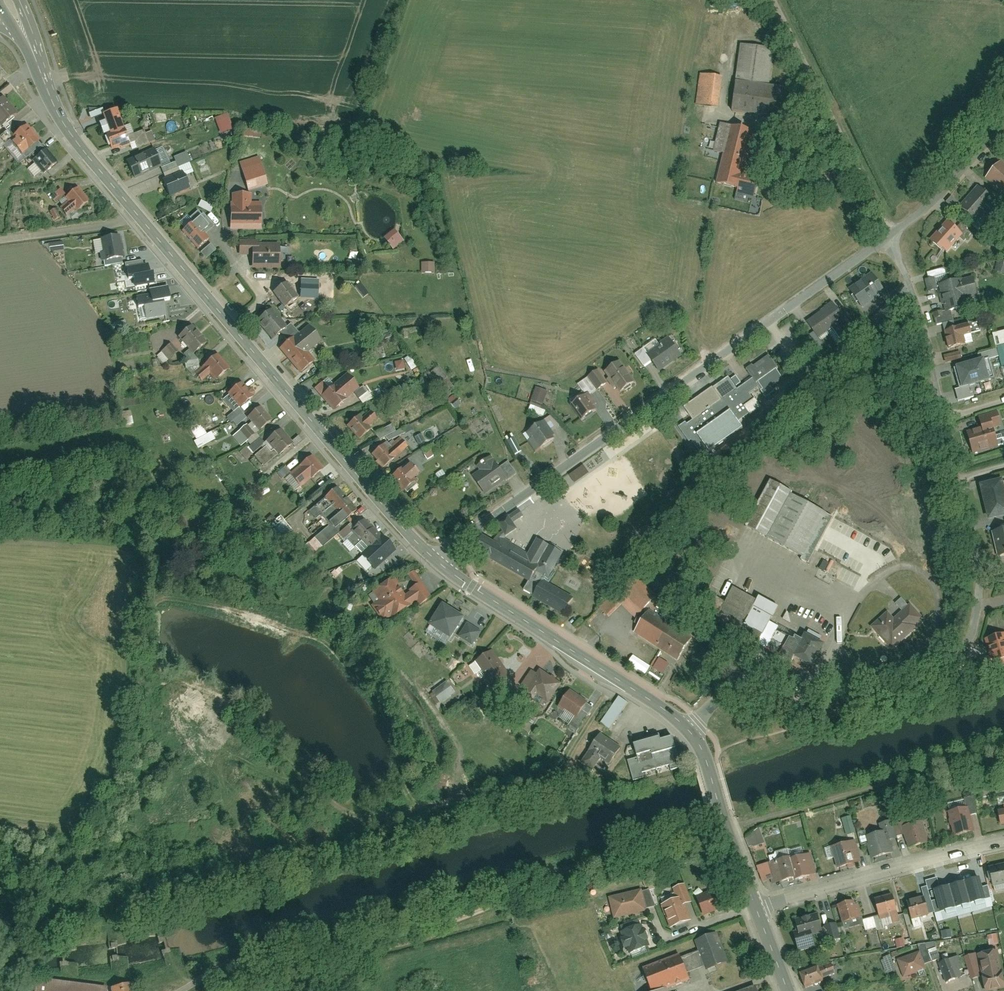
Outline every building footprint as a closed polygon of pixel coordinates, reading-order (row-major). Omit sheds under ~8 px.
[(742,45),(734,111),(786,118),(790,87),(770,85),(774,49),(742,45)] [(698,74),(695,105),(716,108),(720,76),(698,74)] [(3,97),(0,100),(0,125),(16,113),(3,97)] [(224,113),(211,118),(217,134),(230,128),(224,113)] [(27,123),(12,135),(8,129),(0,136),(0,148),(11,140),(22,153),(40,139),(27,123)] [(124,124),(104,132),(110,148),(131,141),(124,124)] [(727,124),(714,182),(736,187),(735,191),(755,195),(759,174),(747,172),(756,130),(727,124)] [(154,148),(125,161),(133,178),(161,166),(154,148)] [(55,162),(45,150),(32,161),(42,173),(55,162)] [(268,183),(261,162),(243,168),(249,189),(268,183)] [(986,177),(1003,193),(1003,166),(999,162),(986,177)] [(188,187),(182,173),(162,181),(168,195),(188,187)] [(89,201),(78,186),(64,197),(67,201),(59,207),(66,216),(74,209),(76,211),(89,201)] [(977,186),(959,208),(976,222),(995,201),(977,186)] [(230,208),(230,229),(260,228),(260,202),(251,202),(250,194),(232,194),(232,208),(230,208)] [(208,211),(209,205),(197,201),(195,207),(208,211)] [(48,209),(51,220),(57,218),(54,208),(48,209)] [(192,223),(181,232),(195,250),(208,239),(205,234),(214,226),(203,213),(201,215),(198,211),(189,218),(192,223)] [(946,221),(929,239),(945,254),(962,236),(946,221)] [(404,241),(395,228),(383,237),(393,250),(404,241)] [(121,258),(117,235),(99,239),(103,261),(121,258)] [(250,270),(280,269),(279,243),(265,243),(257,243),(257,239),(238,239),(238,256),(250,256),(250,270)] [(60,242),(46,242),(46,251),(61,250),(60,242)] [(419,273),(433,272),(432,262),(419,262),(419,273)] [(153,282),(150,264),(126,268),(128,280),(125,280),(126,287),(153,282)] [(870,273),(848,288),(862,308),(883,293),(870,273)] [(939,283),(945,311),(969,305),(967,298),(977,295),(973,275),(939,283)] [(273,292),(285,307),(297,297),(286,282),(273,292)] [(169,300),(166,287),(149,290),(150,294),(134,297),(137,308),(143,307),(145,320),(166,317),(163,301),(169,300)] [(832,303),(806,322),(817,338),(831,328),(842,344),(855,335),(832,303)] [(256,321),(299,374),(313,361),(307,354),(321,342),(307,325),(298,333),(290,323),(286,326),(272,308),(256,321)] [(968,324),(944,331),(949,349),(965,345),(963,336),(971,334),(968,324)] [(192,355),(206,343),(192,326),(178,338),(192,355)] [(993,346),(1003,344),(1003,330),(991,332),(993,346)] [(680,355),(667,337),(645,353),(658,372),(680,355)] [(177,351),(170,343),(161,351),(168,359),(177,351)] [(995,347),(1000,366),(1003,365),(1003,344),(995,347)] [(705,414),(693,422),(711,447),(741,426),(736,419),(756,405),(748,393),(757,387),(764,397),(774,390),(772,387),(784,379),(766,353),(743,369),(750,379),(736,389),(728,377),(712,388),(717,395),(700,406),(705,414)] [(215,381),(229,369),(217,355),(194,374),(201,381),(209,374),(215,381)] [(407,356),(402,359),(409,370),(414,367),(407,356)] [(401,359),(392,362),(394,371),(403,369),(401,359)] [(988,380),(982,359),(955,366),(962,388),(988,380)] [(634,382),(619,361),(605,370),(620,391),(634,382)] [(437,365),(428,373),(437,383),(446,376),(437,365)] [(607,382),(598,369),(587,376),(596,389),(607,382)] [(327,379),(314,389),(332,411),(359,388),(345,373),(331,385),(327,379)] [(241,383),(227,394),(239,408),(252,397),(241,383)] [(539,408),(546,391),(534,386),(525,410),(542,416),(544,410),(539,408)] [(455,396),(447,400),(450,409),(458,405),(455,396)] [(586,396),(573,404),(583,419),(596,411),(586,396)] [(248,440),(272,420),(261,406),(247,417),(251,422),(240,430),(248,440)] [(121,412),(122,424),(130,424),(129,411),(121,412)] [(359,415),(345,426),(357,441),(371,429),(369,426),(376,419),(369,411),(361,418),(359,415)] [(983,427),(967,431),(973,452),(999,445),(994,428),(1002,426),(998,411),(980,416),(983,427)] [(549,414),(525,433),(539,449),(553,437),(548,431),(558,424),(549,414)] [(277,456),(292,443),(280,429),(265,441),(277,456)] [(195,448),(214,440),(210,432),(192,440),(195,448)] [(512,434),(503,439),(511,455),(520,451),(512,434)] [(370,456),(381,469),(407,448),(399,438),(390,446),(387,442),(370,456)] [(322,469),(312,456),(289,474),(299,487),(322,469)] [(492,457),(469,473),(484,495),(516,473),(507,461),(499,467),(492,457)] [(420,474),(408,461),(390,477),(401,490),(420,474)] [(984,501),(1003,497),(1003,486),(1002,479),(980,484),(984,501)] [(767,481),(743,527),(801,557),(799,560),(807,564),(831,518),(788,495),(789,493),(767,481)] [(333,529),(356,510),(337,488),(315,507),(333,529)] [(988,519),(1003,515),(1003,497),(984,501),(988,519)] [(529,601),(563,620),(576,598),(546,581),(562,553),(536,539),(528,552),(505,539),(517,531),(512,524),(523,516),(519,511),(498,525),(501,532),(498,536),(494,543),(482,536),(473,552),(527,582),(521,592),(531,598),(529,601)] [(291,532),(278,515),(273,519),(270,515),(264,520),(280,540),(291,532)] [(375,570),(395,550),(364,518),(350,531),(368,548),(360,556),(375,570)] [(992,531),(997,556),(1003,554),(1003,528),(992,531)] [(822,561),(818,568),(822,571),(826,564),(822,561)] [(431,596),(414,570),(407,574),(414,585),(405,591),(395,575),(371,591),(378,600),(370,605),(382,623),(416,600),(419,604),(431,596)] [(641,612),(656,597),(639,580),(624,595),(641,612)] [(811,666),(822,644),(804,635),(802,640),(795,637),(794,640),(777,632),(779,627),(771,623),(779,607),(758,596),(756,599),(732,587),(713,624),(791,663),(794,658),(811,666)] [(924,618),(910,603),(894,618),(886,610),(868,626),(892,652),(917,629),(915,627),(924,618)] [(451,638),(463,616),(441,604),(429,625),(451,638)] [(690,635),(648,610),(634,633),(676,658),(690,635)] [(471,645),(480,631),(466,623),(458,636),(471,645)] [(985,640),(991,662),(1003,658),(1003,637),(1003,635),(985,640)] [(512,679),(492,650),(473,663),(493,692),(512,679)] [(656,657),(651,668),(662,674),(668,663),(656,657)] [(544,711),(562,684),(539,669),(537,673),(532,670),(517,694),(544,711)] [(441,702),(454,693),(447,682),(433,692),(441,702)] [(576,718),(587,702),(570,690),(559,707),(576,718)] [(608,730),(626,702),(616,696),(598,723),(608,730)] [(621,747),(599,733),(580,762),(593,770),(600,759),(609,765),(621,747)] [(627,761),(633,782),(644,779),(643,774),(668,766),(669,772),(683,767),(673,736),(661,740),(659,737),(633,745),(637,758),(627,761)] [(968,807),(947,812),(953,837),(973,832),(968,807)] [(843,834),(853,833),(851,815),(841,817),(843,834)] [(863,837),(870,860),(893,853),(889,840),(897,838),(891,819),(877,823),(879,832),(863,837)] [(908,850),(929,843),(921,820),(900,826),(908,850)] [(749,847),(764,842),(759,829),(744,834),(749,847)] [(860,861),(854,840),(830,847),(836,868),(860,861)] [(816,874),(810,853),(791,858),(790,856),(758,866),(763,883),(771,881),(772,884),(795,877),(796,880),(816,874)] [(989,868),(993,887),(1003,885),(1003,864),(989,868)] [(675,899),(660,905),(669,929),(691,921),(685,905),(691,902),(684,884),(671,889),(675,899)] [(723,887),(696,897),(703,916),(730,906),(723,887)] [(965,887),(946,891),(951,910),(960,908),(960,905),(969,903),(965,887)] [(608,897),(613,920),(647,911),(641,889),(608,897)] [(892,893),(873,899),(879,919),(898,913),(892,893)] [(924,897),(906,903),(911,921),(929,915),(924,897)] [(852,901),(836,905),(842,924),(862,918),(858,904),(853,905),(852,901)] [(823,933),(817,913),(794,920),(798,931),(793,933),(798,950),(815,945),(812,936),(823,933)] [(826,924),(828,940),(837,939),(835,922),(826,924)] [(947,936),(956,932),(952,923),(942,927),(947,936)] [(648,945),(641,925),(620,932),(628,953),(648,945)] [(704,967),(706,970),(727,962),(717,933),(695,940),(700,952),(680,959),(686,973),(704,967)] [(904,945),(902,937),(893,939),(895,947),(904,945)] [(977,954),(985,990),(993,990),(1003,989),(1003,980),(998,950),(977,954)] [(919,952),(896,960),(903,977),(925,969),(919,952)] [(667,989),(688,981),(686,973),(680,959),(678,955),(642,968),(651,990),(668,990),(667,989)] [(883,972),(892,970),(889,955),(880,957),(883,972)] [(958,957),(939,964),(946,982),(961,977),(959,970),(963,969),(958,957)] [(818,966),(800,973),(805,987),(823,981),(821,977),(834,972),(831,964),(819,968),(818,966)] [(37,979),(35,990),(105,990),(105,988),(37,979)]
